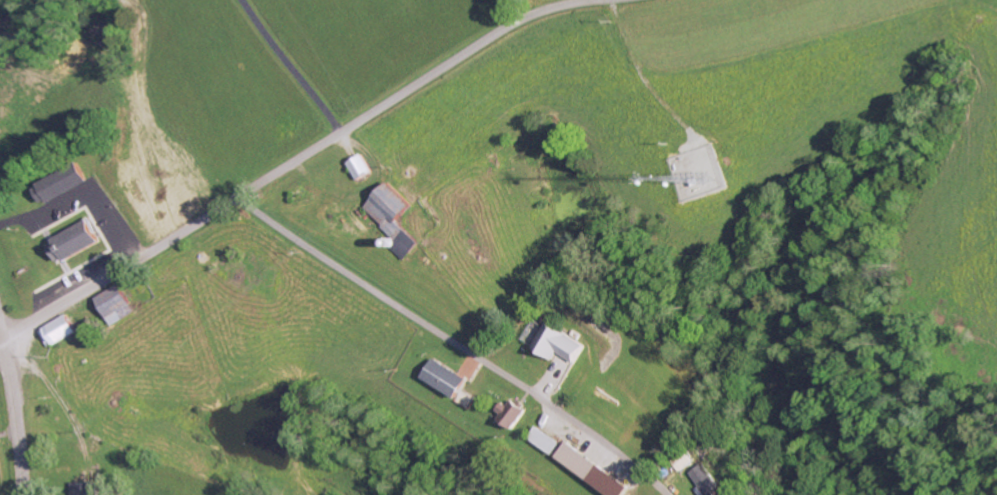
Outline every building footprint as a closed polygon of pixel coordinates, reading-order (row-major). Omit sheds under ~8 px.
[(371,174),(363,154),(348,161),(356,180),(371,174)] [(31,184),(40,204),(86,184),(78,165),(31,184)] [(363,208),(392,235),(385,242),(403,260),(421,242),(399,220),(413,205),(388,182),(363,208)] [(98,241),(87,220),(46,243),(58,264),(98,241)] [(136,312),(119,284),(95,299),(111,327),(136,312)] [(39,330),(49,348),(77,332),(67,314),(39,330)] [(586,347),(548,322),(532,347),(553,361),(559,352),(575,363),(586,347)] [(455,399),(467,379),(433,358),(421,378),(455,399)] [(513,430),(523,410),(505,400),(494,419),(513,430)] [(527,439),(550,455),(559,443),(536,427),(527,439)] [(565,442),(554,458),(604,494),(622,494),(627,488),(565,442)] [(706,464),(691,472),(698,487),(696,488),(700,494),(716,494),(714,492),(719,490),(706,464)] [(74,483),(74,494),(100,494),(99,482),(74,483)]
